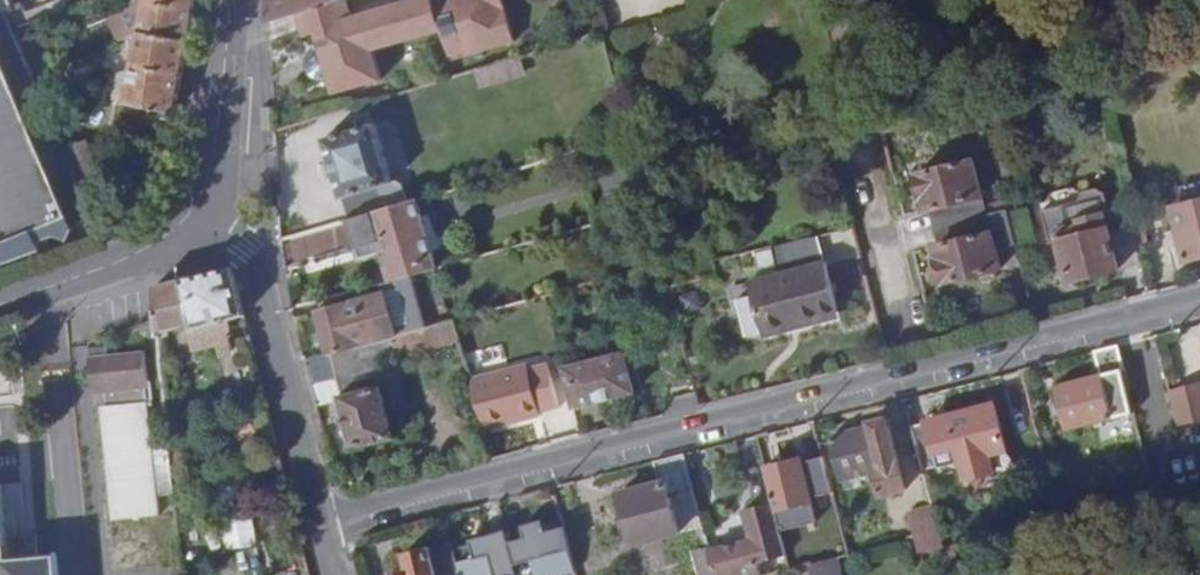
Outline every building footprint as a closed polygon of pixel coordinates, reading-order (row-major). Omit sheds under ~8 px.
[(47,250),(44,243),(61,235),(73,240),(77,228),(95,220),(86,196),(66,150),(45,101),(41,91),(36,79),(34,74),(21,45),(15,30),(5,10),(13,6),(10,0),(0,0),(0,267),(47,250)] [(122,11),(140,4),(138,0),(123,0),(118,2),(122,11)] [(339,0),(271,0),(272,20),(294,13),(339,0)] [(294,13),(301,38),(320,33),(318,28),(356,18),(351,0),(339,0),(294,13)] [(517,36),(508,0),(401,0),(362,12),(363,16),(356,18),(318,28),(320,33),(337,90),(382,76),(374,47),(444,25),(453,55),(517,36)] [(194,8),(145,5),(143,31),(189,42),(193,19),(194,8)] [(121,29),(126,38),(140,32),(137,22),(121,29)] [(25,27),(15,30),(21,45),(30,41),(25,27)] [(189,42),(143,31),(139,54),(137,63),(183,74),(189,42)] [(137,63),(139,54),(109,61),(114,73),(129,69),(136,68),(137,63)] [(523,70),(519,57),(480,69),(484,82),(523,70)] [(183,74),(137,63),(136,68),(130,102),(163,109),(162,117),(174,118),(183,74)] [(136,68),(129,69),(122,100),(130,102),(136,68)] [(45,75),(36,79),(41,91),(50,87),(45,75)] [(326,140),(349,221),(406,203),(404,198),(402,191),(398,188),(394,186),(392,184),(374,126),(359,131),(356,121),(339,127),(341,136),(326,140)] [(147,155),(162,160),(168,153),(170,143),(154,138),(147,155)] [(87,142),(66,150),(86,196),(106,188),(87,142)] [(924,198),(931,227),(1008,208),(1006,201),(984,206),(973,159),(915,174),(921,198),(924,198)] [(1071,282),(1142,264),(1133,228),(1110,233),(1106,216),(1111,206),(1106,181),(1097,173),(1082,177),(1077,187),(1039,196),(1048,231),(1059,229),(1071,282)] [(393,279),(440,266),(421,199),(406,203),(349,221),(357,248),(369,245),(372,256),(386,252),(393,279)] [(1199,259),(1199,202),(1174,208),(1187,262),(1199,259)] [(988,222),(1010,216),(1008,208),(931,227),(939,257),(936,257),(942,282),(1000,269),(988,222)] [(757,330),(784,323),(783,318),(842,303),(830,255),(746,276),(757,330)] [(163,333),(245,314),(233,267),(159,286),(163,333)] [(368,343),(375,341),(373,335),(365,335),(361,321),(385,312),(376,293),(320,310),(331,353),(368,343)] [(783,318),(784,323),(843,309),(842,303),(783,318)] [(375,341),(398,335),(394,321),(389,322),(385,312),(361,321),(365,335),(373,335),(375,341)] [(174,463),(168,395),(152,397),(149,362),(153,362),(151,329),(115,332),(115,316),(94,319),(97,365),(111,365),(111,379),(108,378),(118,516),(161,513),(159,489),(176,488),(175,482),(174,463)] [(458,340),(453,320),(398,335),(375,341),(368,343),(373,363),(458,340)] [(379,385),(373,363),(368,343),(331,353),(342,395),(339,397),(353,447),(395,436),(381,385),(379,385)] [(1066,432),(1136,416),(1119,345),(1118,345),(1095,351),(1101,376),(1055,388),(1066,432)] [(576,408),(634,393),(625,355),(566,370),(576,408)] [(472,382),(484,431),(545,416),(533,365),(472,382)] [(1199,420),(1199,379),(1171,387),(1180,425),(1199,420)] [(911,424),(920,458),(1002,439),(994,404),(947,416),(911,424)] [(907,491),(888,419),(869,424),(870,431),(833,440),(842,481),(876,472),(882,498),(907,491)] [(686,455),(656,463),(663,486),(622,495),(636,547),(684,536),(671,483),(692,477),(686,455)] [(813,504),(834,498),(824,461),(803,466),(813,504)] [(773,499),(777,515),(814,506),(813,504),(803,466),(802,462),(765,470),(773,499)] [(186,463),(174,463),(175,482),(188,480),(186,463)] [(214,475),(222,549),(253,546),(246,472),(214,475)] [(1052,488),(1057,505),(1068,502),(1064,485),(1052,488)] [(17,542),(15,519),(7,520),(4,486),(0,486),(0,574),(73,574),(71,551),(18,557),(17,542)] [(717,574),(762,574),(763,574),(759,560),(787,553),(777,515),(773,499),(745,507),(752,536),(710,547),(717,574)] [(916,535),(920,552),(944,546),(936,515),(913,522),(916,535)] [(510,543),(519,574),(560,574),(576,573),(564,529),(547,534),(544,522),(523,527),(526,539),(510,543)] [(507,531),(470,541),(471,545),(455,550),(459,570),(461,574),(519,574),(510,543),(507,531)] [(453,543),(431,549),(430,545),(405,551),(409,569),(396,573),(397,574),(437,574),(459,570),(455,550),(453,543)] [(815,574),(836,574),(831,557),(812,562),(815,574)]
